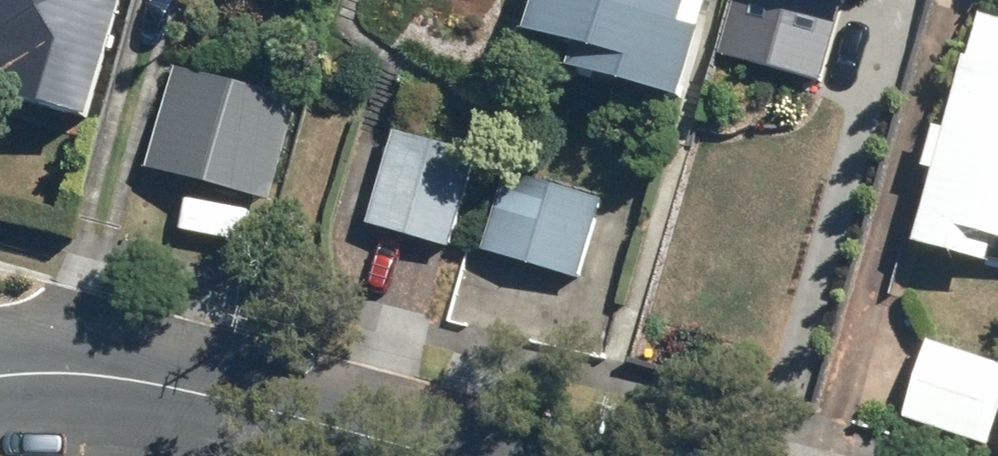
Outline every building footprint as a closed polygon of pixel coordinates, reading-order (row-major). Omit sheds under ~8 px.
[(83,111),(119,0),(0,0),(0,85),(83,111)] [(528,28),(578,40),(571,63),(684,94),(703,25),(683,19),(688,0),(536,0),(528,28)] [(914,236),(989,257),(995,232),(997,232),(997,17),(981,12),(970,54),(965,52),(914,236)] [(279,183),(300,105),(216,81),(194,159),(279,183)] [(367,220),(449,245),(477,150),(394,126),(367,220)] [(480,246),(575,276),(600,198),(504,166),(480,246)] [(989,445),(997,417),(997,361),(936,339),(908,418),(989,445)]
